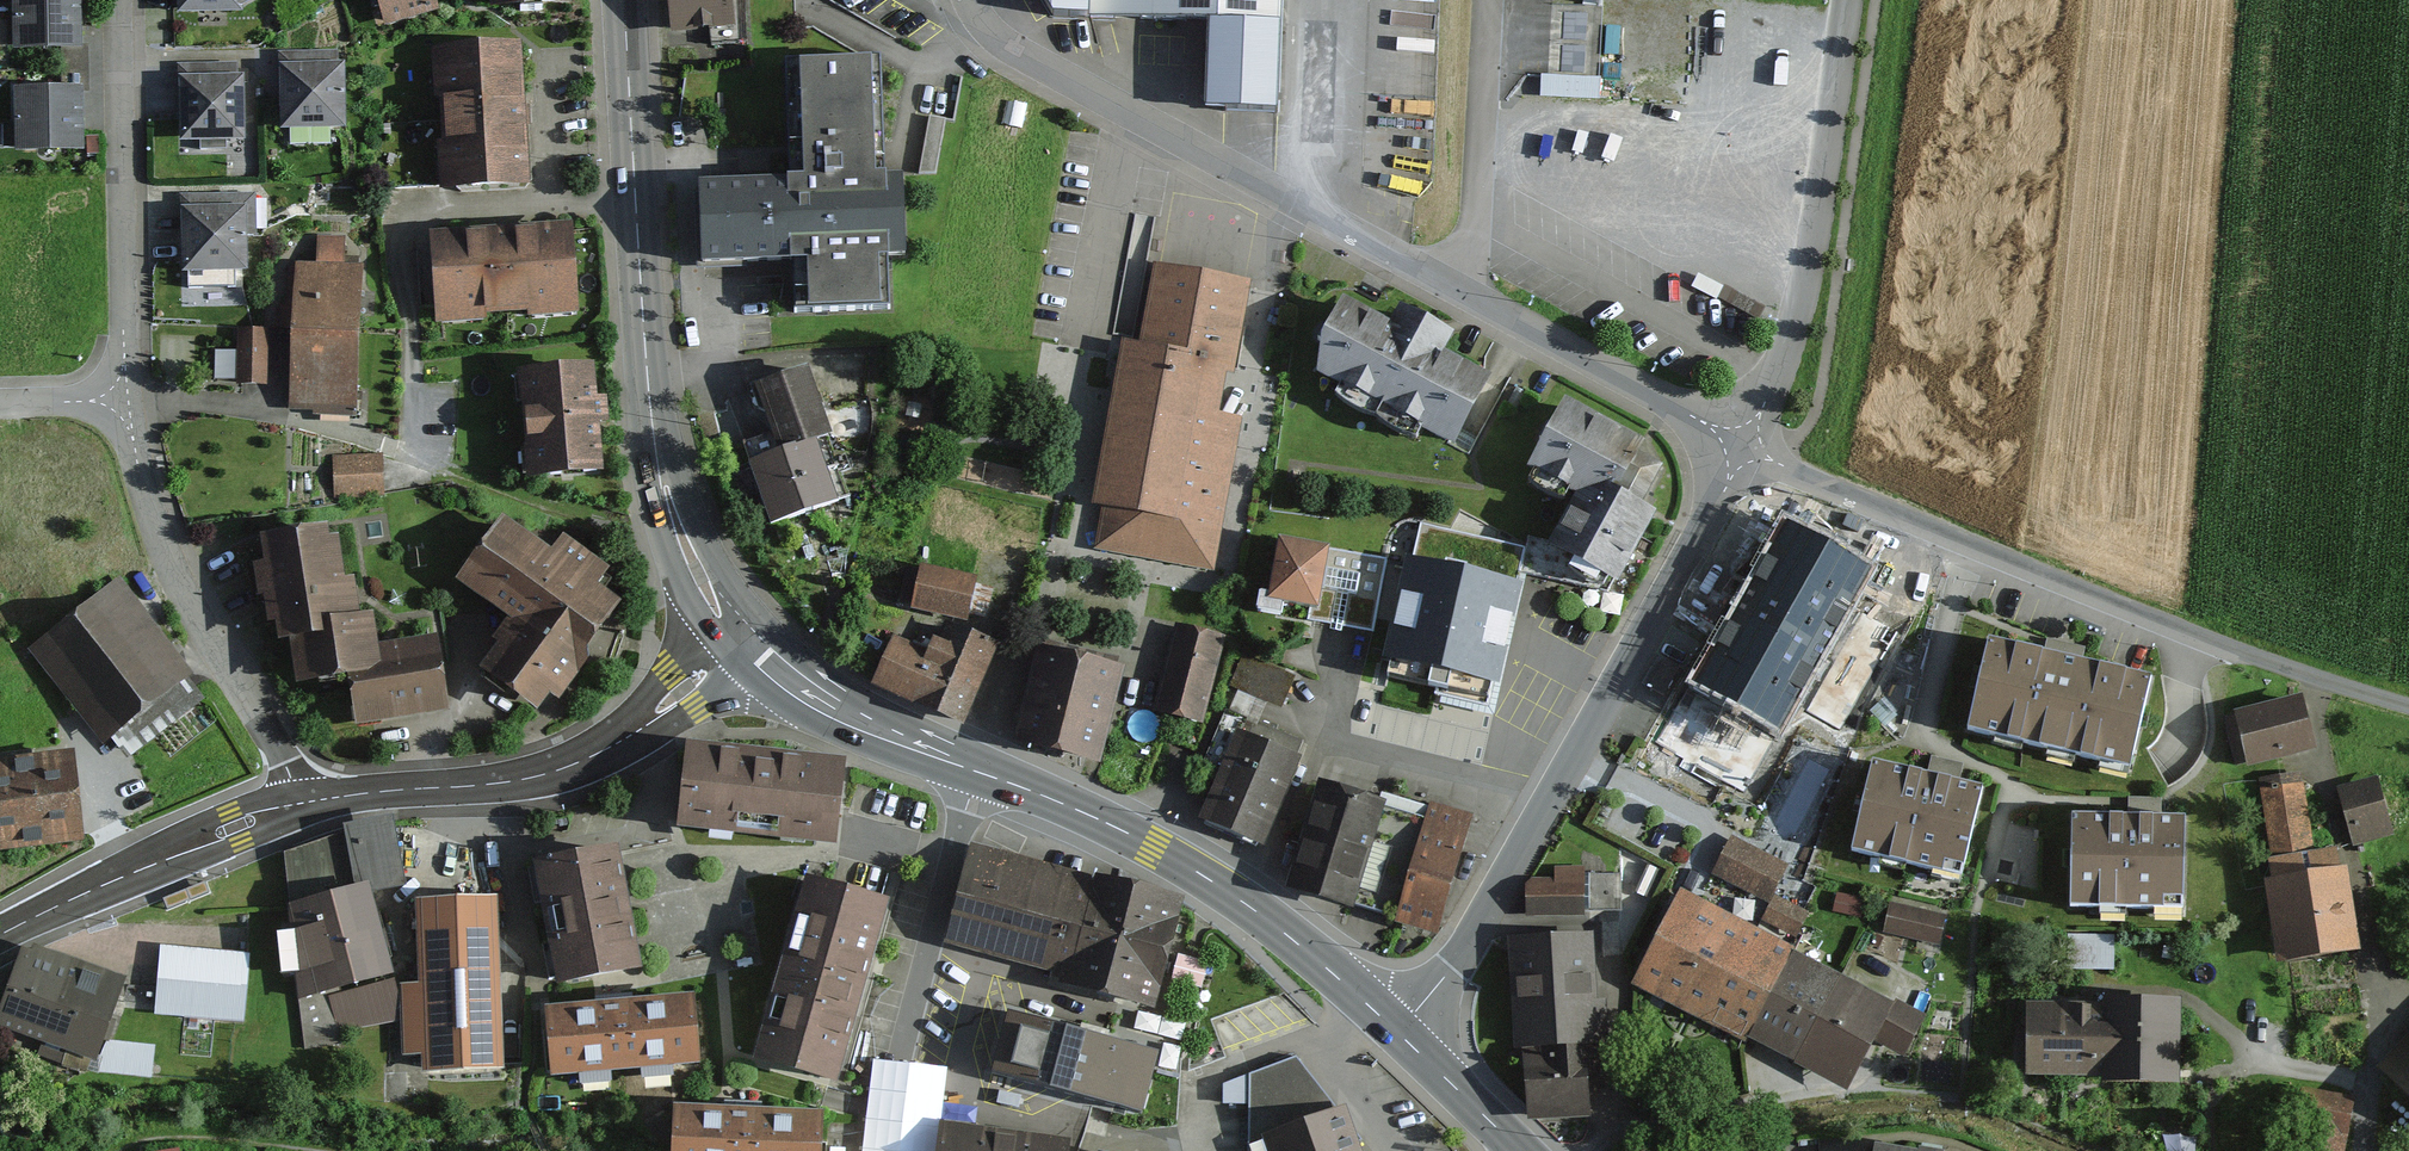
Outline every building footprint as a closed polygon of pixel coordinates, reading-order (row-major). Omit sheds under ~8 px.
[(80,52),(80,24),(80,0),(14,0),(14,53),(80,52)] [(178,16),(242,16),(242,9),(258,0),(177,0),(178,16)] [(386,27),(438,10),(435,0),(378,0),(386,27)] [(489,10),(572,7),(571,0),(488,0),(489,10)] [(672,34),(709,30),(711,46),(747,42),(745,0),(669,0),(672,34)] [(1055,18),(1179,25),(1206,26),(1203,111),(1278,114),(1282,0),(1044,0),(1055,18)] [(520,46),(429,51),(431,101),(438,101),(440,145),(437,147),(439,194),(528,189),(524,116),(520,46)] [(877,61),(783,63),(786,187),(707,189),(708,224),(709,275),(758,274),(758,282),(769,282),(770,316),(891,313),(890,256),(905,256),(903,182),(872,183),(871,161),(880,160),(877,61)] [(344,65),(279,67),(281,95),(282,132),(346,130),(344,65)] [(244,142),(243,76),(180,78),(181,107),(182,144),(244,142)] [(82,88),(14,90),(15,126),(3,126),(4,147),(15,147),(16,155),(83,153),(83,126),(82,88)] [(244,210),(181,211),(182,238),(182,275),(245,275),(244,210)] [(430,239),(437,324),(486,321),(485,314),(527,311),(528,319),(577,316),(571,229),(501,234),(430,239)] [(290,331),(290,412),(313,413),(312,416),(356,418),(362,269),(346,268),(347,240),(316,238),(315,266),(288,265),(286,303),(280,304),(280,331),(290,331)] [(1098,510),(1091,546),(1212,569),(1240,418),(1217,414),(1224,374),(1232,375),(1249,282),(1152,264),(1137,345),(1120,342),(1089,509),(1098,510)] [(1391,329),(1344,304),(1322,342),(1319,379),(1453,451),(1490,383),(1441,357),(1451,340),(1435,331),(1400,313),(1391,329)] [(237,386),(266,386),(266,331),(238,331),(237,386)] [(778,454),(747,464),(770,529),(839,506),(818,445),(832,440),(821,407),(808,369),(755,387),(778,454)] [(516,378),(525,484),(604,477),(600,429),(609,428),(607,403),(596,404),(593,371),(516,378)] [(1577,498),(1551,545),(1529,540),(1521,574),(1605,594),(1609,587),(1617,592),(1657,518),(1645,511),(1666,471),(1642,459),(1648,449),(1563,403),(1527,471),(1534,475),(1577,498)] [(383,497),(380,455),(331,458),(333,499),(383,497)] [(549,549),(504,514),(455,579),(512,620),(497,640),(503,644),(484,670),(534,708),(547,691),(558,699),(588,659),(587,644),(619,602),(596,584),(608,569),(561,533),(549,549)] [(1870,563),(1783,515),(1732,606),(1692,678),(1779,726),(1870,563)] [(326,526),(260,535),(263,560),(254,562),(258,592),(264,591),(267,620),(274,619),(277,639),(288,638),(294,681),(350,673),(356,724),(447,711),(438,634),(374,642),(370,614),(358,615),(354,590),(353,576),(343,578),(337,535),(328,536),(326,526)] [(1393,665),(1389,680),(1429,691),(1446,695),(1444,705),(1493,717),(1499,692),(1521,593),(1514,591),(1523,552),(1422,530),(1414,566),(1405,564),(1383,663),(1393,665)] [(1280,545),(1271,596),(1261,594),(1257,614),(1280,619),(1282,609),(1308,614),(1307,621),(1336,627),(1373,633),(1385,564),(1280,545)] [(906,570),(899,601),(911,604),(910,611),(965,624),(976,580),(919,567),(918,573),(906,570)] [(30,655),(101,747),(111,739),(127,759),(202,702),(190,687),(199,681),(124,583),(30,655)] [(983,684),(998,648),(946,625),(933,654),(896,639),(876,683),(966,722),(983,684)] [(1224,640),(1178,628),(1155,714),(1201,726),(1224,640)] [(2153,681),(1988,641),(1965,734),(2130,774),(2153,681)] [(1121,672),(1040,653),(1017,748),(1098,767),(1116,695),(1121,672)] [(1244,657),(1231,689),(1281,710),(1294,679),(1244,657)] [(2299,699),(2234,714),(2235,719),(2226,721),(2237,766),(2248,763),(2249,768),(2312,752),(2299,699)] [(1235,734),(1199,822),(1264,850),(1283,806),(1301,761),(1235,734)] [(687,742),(680,826),(841,844),(846,760),(758,750),(687,742)] [(1796,837),(1831,763),(1797,747),(1762,822),(1796,837)] [(81,840),(73,751),(24,756),(0,758),(0,848),(81,840)] [(1946,779),(1876,762),(1854,850),(1960,876),(1982,788),(1946,779)] [(2300,773),(2258,781),(2271,851),(2313,843),(2300,773)] [(2393,834),(2375,778),(2339,790),(2356,845),(2393,834)] [(1303,851),(1291,891),(1362,911),(1364,903),(1393,806),(1394,802),(1324,781),(1303,851)] [(1479,815),(1435,802),(1431,817),(1402,914),(1399,923),(1444,936),(1459,883),(1479,815)] [(1393,806),(1364,903),(1402,914),(1431,817),(1393,806)] [(2187,820),(2074,818),(2072,913),(2185,916),(2187,820)] [(403,890),(393,819),(343,827),(344,837),(285,855),(292,935),(279,937),(284,976),(295,977),(307,1046),(343,1041),(339,1028),(397,1021),(383,942),(374,895),(403,890)] [(1786,866),(1731,838),(1712,875),(1768,902),(1786,866)] [(616,842),(531,859),(555,983),(640,967),(625,887),(616,842)] [(1154,1018),(1184,905),(1135,892),(972,849),(945,949),(1061,980),(1058,992),(1154,1018)] [(2335,852),(2270,862),(2273,884),(2265,885),(2278,969),(2359,957),(2345,871),(2338,872),(2335,852)] [(1525,884),(1526,920),(1583,919),(1582,872),(1557,873),(1557,884),(1525,884)] [(1620,875),(1589,876),(1591,913),(1622,912),(1620,875)] [(893,911),(804,886),(752,1068),(841,1094),(893,911)] [(500,1068),(496,891),(415,893),(416,978),(395,978),(396,1050),(417,1050),(418,1069),(500,1068)] [(1682,891),(1633,986),(1745,1045),(1747,1038),(1792,953),(1682,891)] [(1838,895),(1834,913),(1859,918),(1864,901),(1838,895)] [(1809,914),(1774,897),(1762,923),(1796,940),(1809,914)] [(1945,918),(1887,905),(1880,933),(1938,946),(1945,918)] [(2112,936),(2069,936),(2069,971),(2112,971),(2112,936)] [(1509,943),(1514,1055),(1524,1055),(1528,1124),(1591,1121),(1590,1102),(1601,1102),(1599,1049),(1608,1048),(1606,1004),(1596,1004),(1593,938),(1509,943)] [(241,1023),(247,951),(160,944),(154,1016),(241,1023)] [(97,1065),(129,980),(92,966),(34,945),(30,955),(22,952),(9,988),(0,1012),(0,1029),(97,1065)] [(1922,1021),(1792,953),(1747,1038),(1845,1090),(1872,1039),(1904,1056),(1922,1021)] [(602,997),(544,1002),(550,1071),(699,1061),(695,989),(602,997)] [(2107,1075),(2107,1082),(2178,1081),(2178,1041),(2177,997),(2105,997),(2105,1003),(2082,1003),(2027,1003),(2027,1075),(2107,1075)] [(1008,1017),(992,1082),(1140,1119),(1157,1054),(1097,1039),(1008,1017)] [(2380,1067),(2408,1095),(2408,1038),(2380,1067)] [(153,1078),(155,1047),(112,1044),(100,1074),(153,1078)] [(1225,1104),(1248,1105),(1248,1150),(1360,1150),(1345,1109),(1338,1112),(1296,1059),(1225,1087),(1225,1104)] [(2343,1101),(2292,1094),(2283,1150),(2336,1150),(2343,1101)] [(671,1110),(669,1150),(823,1150),(825,1117),(731,1113),(671,1110)] [(937,1150),(1070,1150),(1071,1143),(970,1129),(941,1125),(937,1150)]
